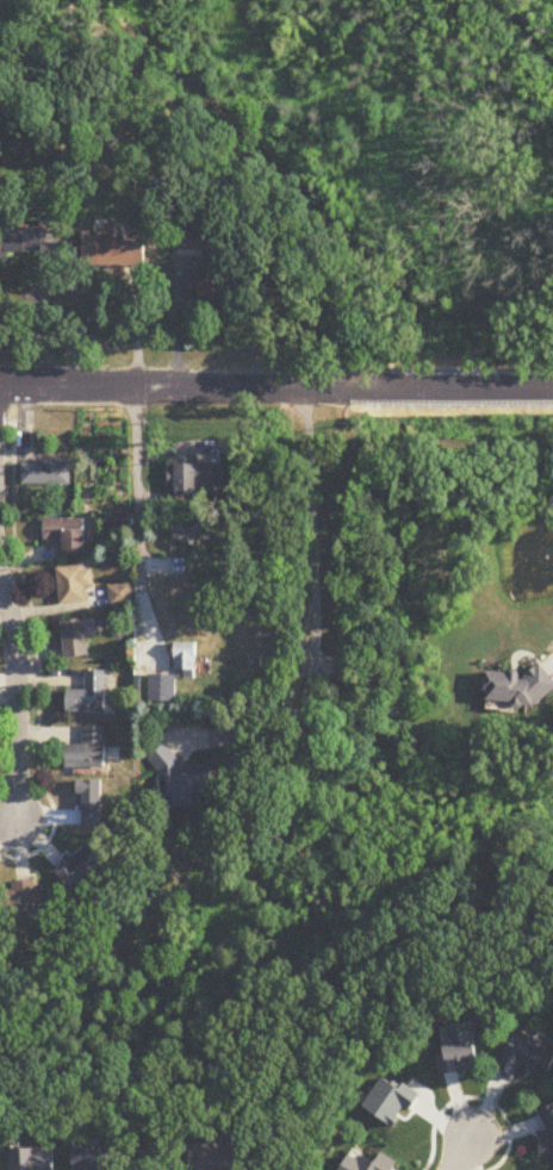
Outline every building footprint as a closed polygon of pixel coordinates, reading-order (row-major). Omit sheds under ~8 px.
[(84,233),(84,267),(145,267),(145,237),(126,237),(126,224),(107,224),(107,233),(84,233)] [(44,228),(0,228),(0,254),(44,254),(44,228)] [(179,250),(206,250),(206,231),(179,231),(179,250)] [(72,487),(72,461),(22,461),(22,487),(72,487)] [(225,496),(225,463),(170,463),(170,496),(225,496)] [(219,544),(219,515),(175,515),(175,544),(219,544)] [(87,520),(43,520),(43,540),(64,540),(64,554),(87,554),(87,520)] [(86,605),(86,589),(92,589),(92,568),(58,568),(58,605),(86,605)] [(64,658),(88,658),(88,621),(64,621),(64,658)] [(176,671),(187,671),(187,677),(199,677),(199,643),(176,643),(176,671)] [(523,674),(488,673),(487,703),(552,706),(552,673),(523,671),(523,674)] [(106,672),(85,672),(85,691),(67,691),(67,714),(106,714),(106,672)] [(150,703),(177,703),(177,676),(150,676),(150,703)] [(106,727),(82,727),(82,746),(66,746),(66,770),(106,770),(106,727)] [(162,750),(164,809),(195,807),(195,794),(215,793),(214,767),(178,769),(177,750),(162,750)] [(112,858),(94,839),(58,875),(77,893),(112,858)] [(17,892),(5,893),(8,917),(52,913),(50,890),(40,890),(39,881),(16,883),(17,892)] [(552,1073),(552,1049),(520,1033),(502,1070),(518,1078),(523,1066),(550,1079),(552,1073)]
